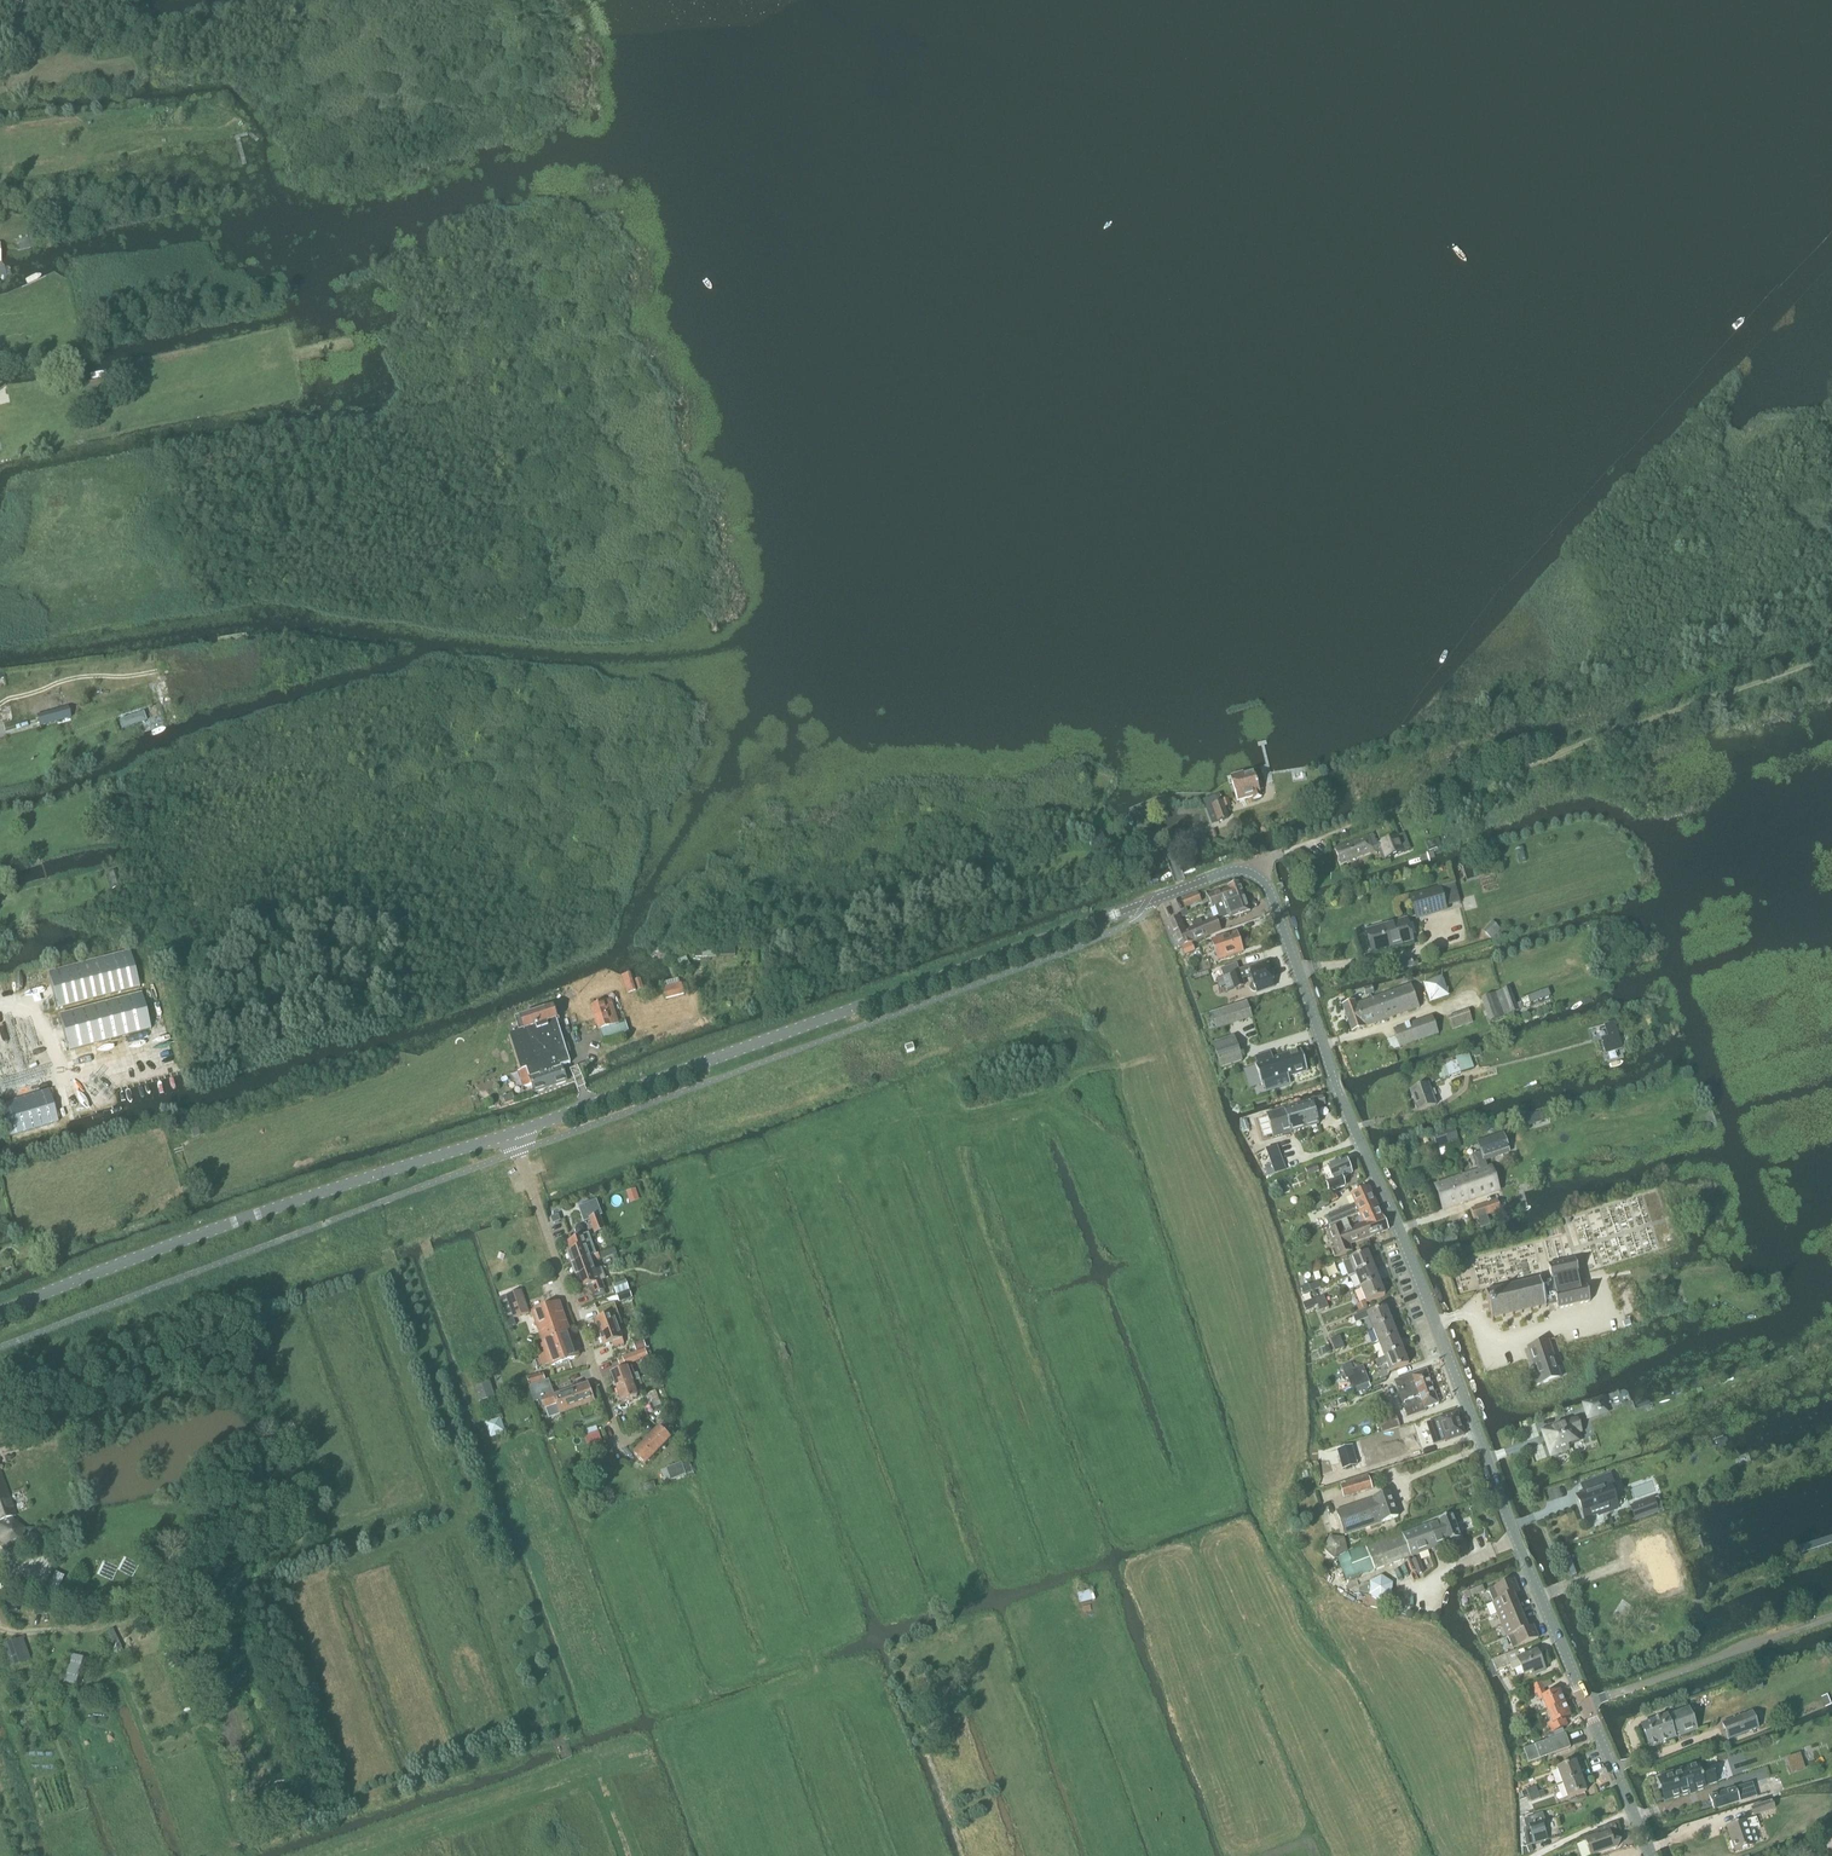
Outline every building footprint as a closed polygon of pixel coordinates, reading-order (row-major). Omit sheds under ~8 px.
[(38,715),(41,726),(72,718),(69,707),(38,715)] [(144,715),(143,715),(118,723),(121,733),(147,725),(144,715)] [(1245,778),(1243,775),(1231,779),(1238,802),(1254,797),(1255,800),(1262,797),(1260,791),(1262,791),(1260,784),(1262,784),(1261,781),(1257,783),(1254,775),(1245,778)] [(1228,799),(1214,804),(1219,816),(1226,814),(1224,810),(1231,807),(1228,799)] [(1102,831),(1089,835),(1093,849),(1106,845),(1102,831)] [(1379,847),(1375,835),(1337,849),(1342,864),(1383,850),(1387,861),(1413,852),(1411,848),(1408,849),(1407,847),(1410,846),(1407,836),(1400,839),(1400,838),(1383,844),(1384,846),(1379,847)] [(1428,846),(1431,853),(1431,854),(1439,851),(1436,843),(1428,846)] [(1438,859),(1437,856),(1436,853),(1422,858),(1424,864),(1438,859)] [(1216,906),(1245,895),(1240,883),(1228,887),(1229,889),(1223,891),(1222,890),(1208,895),(1213,907),(1216,906)] [(1412,898),(1417,918),(1448,909),(1442,889),(1412,898)] [(1245,895),(1216,906),(1221,919),(1229,916),(1230,919),(1251,912),(1245,895)] [(1180,948),(1209,935),(1204,924),(1186,932),(1180,918),(1168,923),(1174,937),(1176,937),(1180,948)] [(1408,920),(1368,931),(1374,953),(1414,942),(1408,920)] [(1217,954),(1225,952),(1227,957),(1243,952),(1237,933),(1212,941),(1217,954)] [(721,955),(735,955),(735,943),(721,944),(721,955)] [(1191,945),(1180,948),(1183,955),(1194,952),(1191,945)] [(131,953),(48,974),(58,1010),(140,988),(131,953)] [(682,972),(691,968),(689,961),(687,956),(678,959),(680,964),(679,965),(682,972)] [(1413,959),(1403,962),(1405,970),(1419,966),(1418,962),(1414,963),(1413,959)] [(713,980),(713,962),(698,961),(697,979),(713,980)] [(1237,964),(1221,969),(1223,977),(1230,974),(1232,981),(1241,978),(1242,980),(1251,977),(1270,971),(1268,964),(1267,965),(1267,963),(1249,969),(1249,967),(1239,970),(1237,964)] [(1250,987),(1250,988),(1250,989),(1250,990),(1251,990),(1251,991),(1252,992),(1253,992),(1254,992),(1255,993),(1256,993),(1256,992),(1256,993),(1274,987),(1274,985),(1275,985),(1270,971),(1251,977),(1253,983),(1252,984),(1251,984),(1251,985),(1250,986),(1250,987)] [(632,979),(630,972),(621,974),(626,992),(642,987),(639,977),(632,979)] [(1244,985),(1242,980),(1241,978),(1232,981),(1230,974),(1223,977),(1228,990),(1244,985)] [(667,999),(685,994),(682,983),(664,988),(667,999)] [(1352,1033),(1420,1008),(1412,985),(1357,1005),(1356,1002),(1343,1007),(1352,1033)] [(1367,996),(1374,993),(1372,987),(1365,989),(1367,996)] [(1482,999),(1490,1022),(1518,1012),(1510,989),(1482,999)] [(141,995),(59,1016),(69,1051),(151,1030),(141,995)] [(619,1024),(611,1001),(593,1006),(603,1040),(629,1033),(626,1022),(619,1024)] [(1217,1029),(1252,1017),(1248,1003),(1213,1015),(1217,1029)] [(534,1093),(567,1083),(562,1068),(571,1065),(557,1020),(560,1019),(556,1006),(516,1019),(520,1032),(511,1035),(522,1071),(518,1072),(523,1088),(532,1085),(534,1093)] [(1400,1049),(1439,1035),(1432,1016),(1393,1030),(1400,1049)] [(1615,1022),(1605,1025),(1608,1037),(1601,1039),(1606,1054),(1623,1049),(1615,1022)] [(1222,1069),(1243,1062),(1235,1038),(1214,1045),(1222,1069)] [(913,1045),(905,1047),(907,1053),(915,1051),(913,1045)] [(1258,1064),(1255,1065),(1262,1086),(1264,1085),(1267,1092),(1290,1084),(1288,1077),(1308,1071),(1301,1050),(1272,1060),(1270,1053),(1256,1058),(1258,1064)] [(1470,1055),(1428,1069),(1433,1084),(1475,1070),(1470,1055)] [(79,1097),(91,1093),(87,1082),(76,1085),(79,1097)] [(1410,1092),(1418,1113),(1436,1107),(1433,1098),(1436,1097),(1434,1091),(1431,1092),(1429,1085),(1410,1092)] [(58,1122),(49,1090),(0,1104),(0,1105),(9,1136),(58,1122)] [(505,1104),(515,1101),(513,1094),(503,1097),(505,1104)] [(1300,1105),(1307,1128),(1319,1125),(1315,1109),(1317,1108),(1317,1107),(1326,1104),(1324,1097),(1315,1099),(1316,1101),(1300,1105)] [(1307,1128),(1300,1105),(1284,1110),(1284,1112),(1260,1118),(1267,1141),(1291,1133),(1307,1128)] [(155,1142),(165,1138),(162,1126),(151,1129),(155,1142)] [(1444,1129),(1433,1133),(1436,1144),(1448,1140),(1444,1129)] [(1485,1161),(1490,1159),(1508,1153),(1503,1136),(1478,1145),(1481,1152),(1484,1161),(1485,1161)] [(1299,1156),(1294,1139),(1272,1146),(1277,1162),(1299,1156)] [(1478,1172),(1460,1178),(1468,1202),(1490,1194),(1495,1193),(1485,1161),(1484,1161),(1481,1152),(1473,1155),(1478,1172)] [(1333,1181),(1342,1178),(1352,1174),(1351,1172),(1352,1170),(1351,1167),(1348,1166),(1346,1159),(1327,1167),(1332,1180),(1333,1181)] [(1319,1171),(1317,1164),(1305,1169),(1308,1176),(1319,1171)] [(1333,1181),(1332,1180),(1329,1182),(1327,1185),(1329,1190),(1332,1191),(1345,1186),(1342,1178),(1333,1181)] [(1468,1202),(1460,1178),(1435,1186),(1443,1210),(1468,1202)] [(1355,1203),(1342,1210),(1345,1220),(1360,1214),(1372,1209),(1374,1212),(1380,1210),(1370,1187),(1352,1196),(1355,1203)] [(1486,1216),(1490,1215),(1500,1211),(1497,1201),(1470,1210),(1474,1220),(1477,1219),(1480,1228),(1489,1225),(1486,1216)] [(18,1220),(27,1217),(25,1209),(16,1212),(18,1220)] [(1372,1209),(1360,1214),(1364,1224),(1369,1238),(1388,1230),(1380,1210),(1374,1212),(1372,1209)] [(1329,1226),(1345,1220),(1342,1211),(1325,1217),(1329,1226)] [(595,1234),(605,1231),(599,1216),(590,1220),(595,1234)] [(1349,1245),(1369,1238),(1364,1224),(1344,1232),(1342,1226),(1328,1232),(1334,1249),(1331,1250),(1334,1258),(1351,1252),(1349,1245)] [(572,1265),(590,1258),(596,1256),(592,1246),(588,1235),(571,1241),(574,1251),(568,1253),(572,1265)] [(1367,1254),(1343,1263),(1349,1278),(1355,1275),(1373,1268),(1367,1254)] [(590,1258),(572,1265),(577,1277),(595,1270),(592,1263),(600,1260),(599,1255),(596,1256),(590,1258)] [(1487,1292),(1486,1293),(1486,1294),(1487,1294),(1488,1298),(1486,1299),(1487,1300),(1489,1300),(1490,1305),(1491,1309),(1489,1310),(1489,1312),(1491,1311),(1493,1318),(1491,1318),(1492,1319),(1493,1319),(1493,1320),(1495,1320),(1494,1319),(1503,1317),(1503,1318),(1505,1318),(1504,1317),(1513,1315),(1513,1316),(1515,1316),(1514,1314),(1522,1312),(1522,1314),(1523,1314),(1523,1312),(1530,1310),(1531,1312),(1533,1311),(1533,1314),(1540,1312),(1539,1308),(1547,1306),(1573,1299),(1573,1298),(1584,1296),(1601,1291),(1598,1279),(1595,1280),(1593,1272),(1594,1272),(1591,1260),(1576,1264),(1580,1277),(1569,1279),(1567,1273),(1560,1275),(1558,1265),(1542,1269),(1544,1279),(1541,1280),(1541,1278),(1540,1278),(1540,1280),(1534,1281),(1533,1280),(1532,1280),(1532,1282),(1526,1283),(1526,1282),(1524,1282),(1524,1283),(1517,1285),(1517,1284),(1515,1284),(1516,1286),(1508,1287),(1508,1286),(1506,1286),(1507,1288),(1498,1290),(1498,1288),(1497,1289),(1497,1290),(1490,1292),(1488,1292),(1488,1291),(1487,1291),(1487,1292)] [(1360,1289),(1378,1282),(1373,1268),(1355,1275),(1360,1289)] [(595,1270),(577,1277),(581,1290),(590,1287),(593,1294),(605,1290),(602,1281),(599,1282),(595,1270)] [(625,1281),(624,1282),(614,1286),(617,1295),(629,1291),(625,1281)] [(1319,1282),(1303,1289),(1305,1294),(1322,1288),(1319,1282)] [(1378,1282),(1360,1289),(1366,1304),(1384,1296),(1378,1282)] [(628,1291),(617,1295),(620,1303),(632,1299),(629,1291),(628,1291)] [(529,1314),(521,1292),(506,1297),(513,1319),(529,1314)] [(1318,1306),(1327,1302),(1325,1296),(1316,1300),(1318,1306)] [(1327,1302),(1318,1306),(1320,1311),(1329,1307),(1327,1302)] [(1358,1311),(1366,1308),(1364,1302),(1355,1305),(1358,1311)] [(542,1342),(570,1332),(559,1303),(532,1313),(542,1342)] [(1373,1330),(1391,1323),(1386,1309),(1368,1316),(1373,1330)] [(604,1318),(595,1321),(599,1333),(618,1327),(624,1325),(619,1313),(614,1315),(612,1310),(602,1313),(604,1318)] [(1391,1323),(1373,1330),(1379,1345),(1397,1337),(1391,1323)] [(618,1327),(599,1333),(604,1346),(613,1343),(615,1347),(624,1344),(618,1327)] [(570,1332),(542,1342),(543,1345),(535,1348),(542,1367),(550,1364),(551,1367),(579,1357),(570,1332)] [(1334,1345),(1343,1342),(1341,1336),(1332,1339),(1334,1345)] [(1397,1337),(1379,1345),(1384,1359),(1403,1351),(1397,1337)] [(645,1340),(634,1344),(637,1351),(647,1348),(645,1340)] [(1549,1341),(1528,1348),(1540,1386),(1561,1379),(1549,1341)] [(1343,1342),(1334,1345),(1336,1351),(1346,1347),(1343,1342)] [(1330,1347),(1319,1351),(1320,1356),(1332,1352),(1330,1347)] [(1384,1359),(1377,1361),(1379,1366),(1386,1363),(1390,1373),(1408,1365),(1403,1351),(1384,1359)] [(640,1361),(637,1353),(623,1358),(626,1366),(640,1361)] [(1345,1374),(1355,1370),(1352,1363),(1343,1367),(1345,1374)] [(612,1374),(617,1389),(638,1381),(640,1380),(638,1374),(635,1375),(632,1367),(612,1374)] [(1355,1370),(1345,1374),(1347,1379),(1357,1375),(1355,1370)] [(1438,1405),(1426,1371),(1402,1379),(1407,1391),(1404,1392),(1406,1398),(1409,1397),(1415,1416),(1425,1412),(1424,1410),(1438,1405)] [(528,1378),(530,1386),(545,1381),(543,1374),(528,1378)] [(495,1399),(488,1379),(473,1385),(480,1404),(495,1399)] [(550,1381),(530,1388),(535,1404),(543,1401),(546,1412),(558,1407),(561,1414),(595,1402),(588,1385),(558,1395),(557,1391),(554,1392),(550,1381)] [(638,1381),(617,1389),(622,1403),(637,1397),(634,1388),(640,1385),(638,1381)] [(656,1391),(646,1395),(648,1400),(653,1399),(657,1408),(662,1406),(656,1391)] [(1603,1399),(1584,1405),(1587,1416),(1606,1410),(1603,1399)] [(1465,1435),(1457,1413),(1439,1420),(1441,1425),(1432,1428),(1436,1440),(1445,1436),(1447,1442),(1465,1435)] [(1396,1414),(1378,1420),(1382,1433),(1401,1427),(1396,1414)] [(601,1415),(592,1418),(594,1425),(603,1422),(601,1415)] [(507,1434),(502,1420),(488,1425),(493,1439),(507,1434)] [(1574,1422),(1546,1432),(1549,1441),(1547,1442),(1552,1456),(1568,1450),(1567,1446),(1576,1442),(1573,1434),(1578,1433),(1574,1422)] [(597,1427),(584,1432),(586,1437),(599,1432),(597,1427)] [(659,1428),(634,1454),(645,1466),(671,1439),(668,1436),(671,1433),(665,1428),(662,1431),(659,1428)] [(1352,1446),(1338,1450),(1343,1470),(1358,1466),(1352,1446)] [(686,1475),(682,1462),(666,1468),(667,1469),(661,1471),(666,1483),(686,1475)] [(1,1525),(14,1521),(13,1517),(15,1516),(0,1473),(0,1524),(1,1525)] [(1580,1501),(1586,1518),(1594,1515),(1599,1513),(1600,1516),(1613,1511),(1617,1510),(1616,1507),(1617,1507),(1613,1494),(1617,1493),(1610,1474),(1583,1484),(1587,1493),(1585,1494),(1586,1499),(1580,1501)] [(1344,1498),(1372,1490),(1369,1478),(1340,1486),(1344,1498)] [(656,1487),(654,1482),(644,1486),(646,1490),(656,1487)] [(1398,1518),(1398,1517),(1390,1493),(1336,1511),(1345,1536),(1398,1518)] [(1643,1501),(1630,1506),(1635,1522),(1659,1513),(1657,1505),(1646,1509),(1643,1501)] [(1451,1516),(1444,1519),(1423,1527),(1426,1535),(1429,1534),(1434,1548),(1446,1543),(1459,1539),(1451,1516)] [(14,1521),(1,1525),(0,1529),(0,1541),(9,1549),(23,1544),(25,1530),(14,1521)] [(1375,1571),(1434,1548),(1429,1534),(1426,1535),(1423,1527),(1403,1535),(1402,1531),(1365,1545),(1375,1571)] [(1326,1550),(1336,1559),(1349,1552),(1346,1539),(1332,1537),(1326,1550)] [(1420,1559),(1413,1561),(1419,1576),(1426,1574),(1420,1559)] [(1360,1589),(1362,1592),(1370,1593),(1380,1600),(1390,1595),(1391,1584),(1382,1578),(1360,1589)] [(1490,1596),(1493,1603),(1513,1595),(1519,1592),(1514,1580),(1488,1591),(1490,1596)] [(1484,1592),(1482,1586),(1464,1594),(1466,1599),(1484,1592)] [(1493,1603),(1492,1603),(1497,1615),(1518,1606),(1513,1595),(1493,1603)] [(1518,1606),(1497,1615),(1502,1626),(1523,1617),(1518,1606)] [(1507,1637),(1527,1628),(1523,1617),(1502,1626),(1507,1638),(1507,1637)] [(1507,1637),(1512,1649),(1538,1639),(1533,1626),(1527,1628),(1507,1637)] [(18,1639),(3,1645),(12,1668),(27,1663),(18,1639)] [(1518,1661),(1509,1665),(1505,1656),(1492,1662),(1497,1673),(1510,1667),(1512,1672),(1521,1668),(1525,1675),(1533,1671),(1534,1676),(1535,1676),(1535,1675),(1545,1671),(1537,1652),(1518,1660),(1518,1661)] [(1548,1712),(1566,1704),(1560,1691),(1546,1696),(1541,1683),(1532,1687),(1539,1703),(1543,1701),(1548,1712)] [(1566,1704),(1548,1712),(1552,1723),(1548,1724),(1552,1733),(1568,1726),(1565,1720),(1571,1717),(1566,1704)] [(1698,1730),(1689,1708),(1642,1726),(1650,1749),(1698,1730)] [(1759,1730),(1754,1714),(1723,1723),(1728,1740),(1759,1730)] [(1554,1755),(1571,1749),(1566,1735),(1535,1746),(1536,1746),(1524,1751),(1529,1764),(1540,1760),(1554,1755)] [(1571,1749),(1554,1755),(1556,1761),(1578,1754),(1575,1747),(1571,1749)] [(1805,1769),(1800,1755),(1791,1758),(1796,1772),(1805,1769)] [(1563,1784),(1582,1777),(1577,1763),(1558,1770),(1563,1784)] [(1666,1800),(1690,1793),(1690,1791),(1694,1790),(1695,1791),(1706,1788),(1705,1787),(1717,1783),(1711,1764),(1700,1768),(1699,1765),(1688,1769),(1689,1771),(1660,1780),(1666,1800)] [(1582,1777),(1563,1784),(1569,1799),(1588,1792),(1582,1777)] [(1530,1797),(1539,1794),(1537,1788),(1522,1793),(1524,1799),(1529,1797),(1530,1797)] [(1714,1810),(1740,1802),(1735,1789),(1710,1797),(1714,1810)] [(1539,1794),(1530,1797),(1532,1803),(1541,1799),(1539,1794)] [(1775,1809),(1773,1802),(1752,1809),(1755,1816),(1775,1809)] [(1549,1840),(1542,1823),(1545,1822),(1542,1814),(1524,1821),(1526,1828),(1525,1839),(1528,1847),(1549,1840)] [(1754,1846),(1747,1822),(1728,1827),(1736,1852),(1754,1846)] [(1621,1842),(1615,1840),(1612,1840),(1611,1835),(1617,1833),(1614,1825),(1594,1833),(1596,1838),(1586,1841),(1591,1855),(1595,1855),(1619,1847),(1621,1842)] [(1825,1836),(1823,1837),(1828,1849),(1831,1848),(1831,1833),(1825,1836)]
